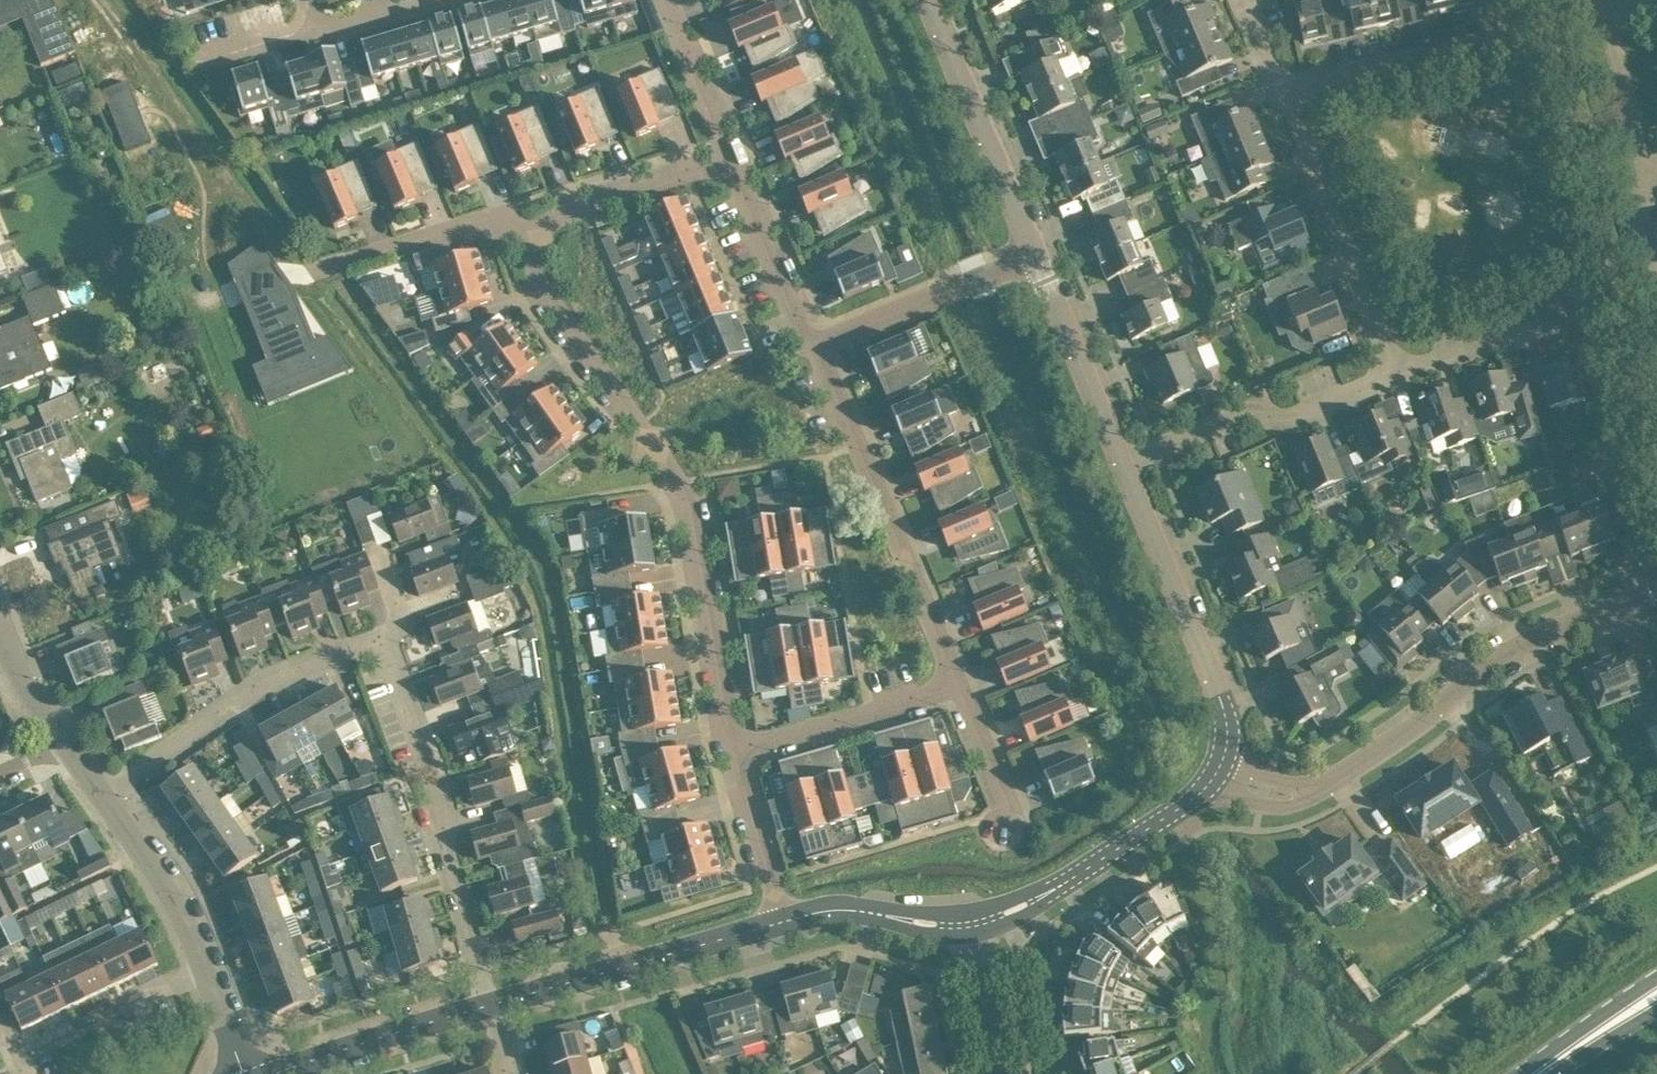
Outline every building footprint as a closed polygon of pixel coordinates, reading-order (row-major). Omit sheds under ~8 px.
[(76,53),(55,0),(0,0),(0,21),(26,10),(47,64),(76,53)] [(503,3),(514,38),(534,32),(537,43),(538,42),(525,0),(512,0),(503,3)] [(538,42),(575,31),(566,0),(558,0),(553,1),(552,0),(525,0),(538,42)] [(575,31),(576,31),(575,27),(587,23),(588,27),(612,20),(613,21),(614,21),(607,0),(573,0),(567,2),(567,0),(566,0),(575,31)] [(614,21),(639,13),(635,0),(607,0),(614,21)] [(646,15),(656,11),(655,6),(652,0),(640,0),(646,15)] [(1012,3),(1019,0),(987,0),(992,11),(1012,3)] [(1037,14),(1049,9),(1045,0),(1031,0),(1037,14)] [(1184,47),(1219,33),(1213,20),(1216,19),(1210,4),(1189,12),(1184,0),(1181,0),(1164,7),(1147,14),(1154,29),(1162,26),(1167,39),(1179,34),(1184,47)] [(1305,44),(1327,39),(1328,43),(1342,39),(1336,14),(1333,0),(1294,0),(1305,44)] [(1336,14),(1342,39),(1357,36),(1356,32),(1378,27),(1372,0),(1333,0),(1336,14)] [(1378,27),(1400,22),(1401,26),(1415,22),(1410,0),(1372,0),(1378,27)] [(1415,22),(1430,19),(1429,15),(1451,10),(1449,0),(1410,0),(1415,22)] [(1488,0),(1449,0),(1451,10),(1473,5),(1474,9),(1489,5),(1488,0)] [(733,11),(738,22),(729,25),(739,49),(749,44),(759,67),(795,44),(788,26),(783,28),(774,7),(766,10),(763,2),(733,11)] [(482,8),(481,8),(494,52),(495,51),(493,44),(514,38),(503,3),(483,9),(482,8)] [(471,58),(494,52),(481,8),(458,15),(471,58)] [(430,23),(443,67),(465,60),(452,17),(430,23)] [(1124,35),(1117,17),(1103,23),(1110,40),(1124,35)] [(1045,42),(1059,36),(1053,20),(1038,26),(1045,42)] [(429,25),(408,31),(419,66),(440,60),(442,67),(443,67),(430,23),(429,24),(429,25)] [(408,31),(387,37),(397,72),(419,66),(408,31)] [(1219,33),(1184,47),(1190,61),(1179,66),(1184,79),(1176,82),(1182,97),(1200,90),(1194,76),(1233,60),(1227,45),(1224,46),(1219,33)] [(367,62),(355,65),(362,90),(376,86),(374,79),(397,72),(387,37),(362,45),(367,62)] [(1021,75),(1030,98),(1066,83),(1079,77),(1071,58),(1066,59),(1057,38),(1025,52),(1033,71),(1021,75)] [(321,55),(311,58),(322,96),(346,89),(348,94),(362,90),(355,65),(353,60),(340,64),(335,46),(319,51),(321,55)] [(1113,61),(1108,52),(1106,47),(1090,54),(1097,68),(1113,61)] [(277,79),(276,79),(290,127),(291,126),(289,118),(326,107),(322,96),(311,58),(310,58),(311,60),(287,67),(292,84),(280,88),(277,79)] [(762,103),(772,99),(782,121),(818,98),(810,81),(806,83),(797,61),(752,80),(762,103)] [(77,64),(53,74),(57,85),(82,75),(77,64)] [(290,127),(276,79),(264,83),(259,66),(242,72),(241,69),(225,74),(229,90),(232,89),(241,118),(270,109),(276,131),(290,127)] [(658,121),(677,113),(678,116),(679,116),(660,70),(638,79),(640,84),(619,93),(637,138),(661,128),(658,121)] [(445,77),(437,80),(440,90),(448,88),(445,77)] [(1051,115),(1059,133),(1092,120),(1083,98),(1089,96),(1081,77),(1079,77),(1066,83),(1030,98),(1039,119),(1051,115)] [(128,82),(103,91),(126,151),(151,141),(128,82)] [(71,87),(60,91),(65,103),(76,98),(71,87)] [(597,140),(616,132),(617,135),(619,134),(599,88),(578,97),(580,102),(558,111),(577,156),(600,146),(597,140)] [(392,102),(396,112),(406,109),(403,98),(392,102)] [(1114,109),(1115,109),(1112,101),(1101,105),(1105,113),(1114,109)] [(1129,103),(1115,109),(1114,109),(1122,125),(1136,119),(1129,103)] [(1138,112),(1143,123),(1162,115),(1157,104),(1138,112)] [(510,160),(516,174),(540,164),(537,158),(556,150),(557,153),(558,152),(539,106),(517,115),(520,120),(498,130),(500,136),(510,160)] [(1202,162),(1262,137),(1256,123),(1259,122),(1253,108),(1214,124),(1208,110),(1191,117),(1208,158),(1201,161),(1202,162)] [(345,128),(341,116),(330,119),(333,131),(345,128)] [(785,159),(796,155),(805,177),(842,155),(834,137),(829,139),(820,117),(776,136),(785,159)] [(1055,156),(1064,178),(1100,164),(1091,144),(1100,140),(1092,120),(1059,133),(1067,151),(1055,156)] [(1145,128),(1150,140),(1170,132),(1165,120),(1145,128)] [(477,176),(496,168),(497,171),(498,170),(479,124),(457,134),(459,139),(437,148),(456,192),(479,183),(477,176)] [(290,127),(276,131),(280,143),(294,138),(290,127)] [(500,136),(491,140),(501,164),(510,160),(500,136)] [(354,137),(345,140),(349,150),(358,147),(354,137)] [(1262,137),(1202,162),(1211,183),(1217,180),(1226,201),(1269,183),(1263,169),(1277,163),(1270,149),(1268,150),(1262,137)] [(436,189),(438,189),(418,143),(397,152),(399,157),(377,166),(396,211),(419,201),(416,194),(435,186),(436,189)] [(97,151),(101,160),(114,154),(111,145),(97,151)] [(376,207),(378,207),(358,161),(337,170),(339,175),(317,184),(335,229),(359,219),(356,213),(375,205),(376,207)] [(1085,195),(1093,214),(1126,200),(1117,179),(1108,183),(1100,164),(1064,178),(1073,200),(1085,195)] [(1144,172),(1150,185),(1162,180),(1156,166),(1144,172)] [(819,211),(829,233),(865,211),(858,193),(853,195),(844,173),(799,192),(809,215),(819,211)] [(643,215),(651,235),(695,217),(686,197),(643,215)] [(1089,237),(1098,259),(1134,244),(1125,225),(1134,221),(1126,200),(1093,214),(1101,232),(1089,237)] [(1290,246),(1294,257),(1313,249),(1303,226),(1307,224),(1302,213),(1298,214),(1296,211),(1272,221),(1267,209),(1228,225),(1239,251),(1269,238),(1275,253),(1290,246)] [(651,235),(660,255),(703,237),(695,217),(651,235)] [(834,276),(844,299),(884,282),(885,285),(896,280),(886,255),(880,258),(871,234),(834,257),(841,273),(834,276)] [(602,241),(608,254),(618,249),(612,236),(602,241)] [(660,255),(668,274),(711,256),(703,237),(660,255)] [(262,242),(228,266),(234,280),(277,262),(262,242)] [(1119,276),(1127,294),(1164,279),(1163,278),(1159,280),(1151,260),(1142,263),(1134,244),(1098,259),(1107,281),(1119,276)] [(427,293),(429,292),(439,289),(440,290),(486,276),(485,274),(490,273),(485,255),(480,257),(478,251),(444,262),(440,249),(414,257),(419,272),(421,272),(427,293)] [(618,249),(608,254),(613,267),(623,263),(618,249)] [(10,272),(9,271),(8,271),(0,250),(0,276),(10,272)] [(668,274),(676,294),(719,276),(711,256),(668,274)] [(896,274),(901,284),(923,274),(918,264),(896,274)] [(1204,281),(1198,267),(1189,270),(1195,285),(1204,281)] [(619,279),(624,293),(634,288),(629,275),(619,279)] [(1263,286),(1269,299),(1268,300),(1275,318),(1291,312),(1298,328),(1290,331),(1295,343),(1294,348),(1310,354),(1313,344),(1314,345),(1347,331),(1333,297),(1320,302),(1315,290),(1299,297),(1290,275),(1263,286)] [(439,289),(429,292),(437,318),(433,319),(437,332),(463,324),(459,312),(493,301),(486,276),(440,290),(439,289)] [(676,294),(684,313),(727,295),(719,276),(676,294)] [(1164,279),(1127,294),(1135,313),(1123,318),(1132,340),(1168,325),(1178,320),(1179,317),(1164,279)] [(1213,287),(1219,300),(1235,294),(1229,280),(1213,287)] [(36,326),(66,313),(65,309),(71,306),(62,283),(23,298),(31,316),(0,329),(0,391),(53,369),(45,349),(36,326)] [(329,336),(310,344),(286,285),(249,300),(273,359),(253,367),(263,391),(344,358),(329,336)] [(634,288),(624,293),(630,306),(640,302),(634,288)] [(691,332),(691,333),(736,314),(736,313),(735,314),(727,295),(684,313),(692,332),(691,332)] [(1218,306),(1223,318),(1235,313),(1230,301),(1218,306)] [(635,318),(640,331),(650,327),(645,314),(635,318)] [(691,333),(700,352),(744,334),(736,314),(691,333)] [(1216,328),(1220,338),(1233,332),(1228,322),(1216,328)] [(476,379),(484,373),(484,372),(523,344),(508,323),(479,343),(471,332),(448,348),(457,361),(461,358),(476,379)] [(650,327),(640,331),(646,345),(656,340),(650,327)] [(399,340),(410,355),(431,345),(426,331),(399,340)] [(744,334),(700,352),(708,372),(752,354),(744,334)] [(1192,335),(1180,340),(1160,348),(1165,363),(1145,371),(1152,388),(1157,386),(1164,403),(1198,389),(1198,388),(1201,389),(1212,384),(1213,381),(1210,373),(1206,372),(1207,372),(1192,335)] [(884,375),(894,398),(930,375),(922,357),(917,359),(908,338),(868,355),(877,378),(884,375)] [(495,413),(517,397),(509,386),(538,365),(523,344),(484,372),(484,373),(492,383),(480,391),(495,413)] [(1536,412),(1542,433),(1550,457),(1548,457),(1552,469),(1575,461),(1569,437),(1564,438),(1555,408),(1586,401),(1581,379),(1591,377),(1585,349),(1563,354),(1564,360),(1554,362),(1555,366),(1540,370),(1548,408),(1536,412)] [(420,370),(431,365),(425,352),(414,357),(420,370)] [(651,357),(657,370),(667,366),(661,353),(651,357)] [(84,389),(107,380),(99,361),(77,370),(84,389)] [(146,384),(170,378),(165,361),(141,367),(146,384)] [(667,366),(657,370),(662,383),(672,379),(667,366)] [(1250,377),(1253,384),(1255,389),(1266,384),(1261,372),(1250,377)] [(1526,438),(1542,433),(1536,412),(1534,406),(1527,380),(1508,386),(1504,373),(1473,382),(1481,413),(1471,416),(1477,433),(1486,431),(1493,434),(1518,426),(1522,436),(1526,438)] [(506,422),(521,442),(569,408),(554,387),(525,408),(517,397),(495,413),(503,424),(506,422)] [(1477,433),(1471,416),(1465,398),(1452,403),(1447,391),(1424,399),(1423,397),(1418,399),(1419,400),(1414,402),(1420,418),(1421,423),(1423,427),(1429,444),(1445,439),(1449,449),(1479,439),(1477,433)] [(73,487),(61,460),(77,454),(64,422),(82,414),(74,395),(40,409),(48,427),(7,444),(16,465),(21,462),(38,502),(73,487)] [(908,433),(918,455),(925,451),(938,443),(954,433),(946,415),(942,417),(933,395),(892,413),(902,436),(908,433)] [(569,408),(521,442),(536,463),(532,466),(540,477),(563,461),(555,450),(584,429),(580,425),(585,422),(574,407),(570,410),(569,408)] [(1360,451),(1365,464),(1382,457),(1385,465),(1413,454),(1399,421),(1386,426),(1381,414),(1355,425),(1363,445),(1358,447),(1360,451)] [(1420,418),(1405,424),(1407,429),(1409,433),(1423,427),(1421,423),(1420,418)] [(225,430),(221,420),(202,428),(206,437),(225,430)] [(1299,460),(1304,471),(1306,477),(1313,493),(1335,484),(1340,497),(1363,488),(1355,468),(1350,456),(1336,462),(1325,438),(1295,450),(1299,460)] [(938,443),(925,451),(930,458),(944,453),(938,443)] [(960,450),(915,469),(925,492),(936,488),(945,510),(949,507),(952,515),(972,507),(968,496),(981,487),(974,470),(969,472),(960,450)] [(1299,460),(1292,463),(1299,480),(1306,477),(1304,471),(1299,460)] [(1504,469),(1491,473),(1497,489),(1509,485),(1504,469)] [(785,471),(771,473),(773,486),(787,484),(785,471)] [(1432,487),(1432,489),(1440,507),(1464,497),(1458,481),(1449,484),(1444,472),(1428,479),(1432,487)] [(1243,473),(1232,477),(1198,491),(1212,523),(1223,519),(1230,535),(1263,521),(1243,473)] [(1532,478),(1535,491),(1554,486),(1550,473),(1532,478)] [(1497,490),(1491,492),(1497,507),(1532,494),(1526,480),(1510,485),(1497,490)] [(514,481),(504,488),(506,492),(510,497),(520,490),(514,481)] [(128,495),(132,506),(149,499),(145,488),(142,489),(141,486),(129,491),(130,494),(128,495)] [(1440,507),(1432,489),(1431,487),(1410,496),(1418,516),(1440,507)] [(770,488),(756,491),(757,499),(771,497),(770,488)] [(789,494),(773,497),(781,546),(832,538),(827,509),(792,515),(789,494)] [(439,497),(410,508),(389,516),(399,542),(425,533),(428,541),(452,532),(439,497)] [(726,526),(731,554),(781,546),(773,497),(757,499),(761,520),(726,526)] [(1573,497),(1539,510),(1545,526),(1556,556),(1568,552),(1571,558),(1583,554),(1586,561),(1596,557),(1575,502),(1573,497)] [(1599,497),(1575,502),(1596,557),(1607,552),(1605,545),(1616,541),(1614,534),(1626,529),(1619,497),(1602,504),(1599,497)] [(1301,512),(1295,498),(1282,504),(1288,518),(1301,512)] [(91,527),(69,537),(48,546),(56,565),(62,562),(79,603),(106,592),(107,595),(120,590),(108,562),(124,555),(109,521),(122,515),(115,499),(85,512),(91,527)] [(959,544),(966,560),(1007,550),(997,526),(992,528),(983,506),(939,525),(949,548),(959,544)] [(600,528),(604,551),(651,543),(647,517),(611,523),(609,510),(582,514),(585,531),(600,528)] [(1503,524),(1505,528),(1506,528),(1527,584),(1538,579),(1535,572),(1547,567),(1544,561),(1556,556),(1545,526),(1539,510),(1503,524)] [(355,525),(363,546),(376,541),(367,516),(354,521),(355,525)] [(1470,552),(1469,552),(1486,581),(1498,576),(1502,585),(1513,580),(1516,588),(1527,584),(1506,528),(1505,528),(1494,533),(1499,544),(1488,548),(1484,536),(1464,543),(1470,552)] [(1268,535),(1254,541),(1234,550),(1240,563),(1228,568),(1241,600),(1276,585),(1272,577),(1265,561),(1277,556),(1268,535)] [(781,546),(791,602),(807,599),(802,572),(837,567),(832,538),(781,546)] [(592,576),(595,592),(622,588),(620,575),(655,569),(651,543),(604,551),(607,574),(592,576)] [(770,577),(774,598),(790,596),(781,546),(731,554),(736,583),(770,577)] [(459,582),(446,547),(432,551),(435,560),(410,570),(420,596),(459,582)] [(1430,557),(1423,562),(1430,571),(1467,616),(1476,609),(1471,602),(1480,594),(1476,589),(1486,581),(1469,552),(1445,572),(1438,564),(1437,566),(1430,557)] [(329,573),(316,578),(326,604),(338,599),(344,615),(370,605),(366,594),(379,589),(366,554),(341,563),(327,568),(329,573)] [(173,562),(179,582),(209,572),(206,562),(199,564),(196,555),(173,562)] [(562,558),(563,569),(575,568),(573,556),(562,558)] [(1427,587),(1408,603),(1429,628),(1439,620),(1443,625),(1453,617),(1458,623),(1467,616),(1430,571),(1423,562),(1422,561),(1412,569),(1427,587)] [(1309,562),(1272,577),(1276,585),(1280,596),(1317,580),(1309,562)] [(467,577),(471,590),(496,580),(492,567),(467,577)] [(975,581),(984,603),(974,607),(983,631),(1028,612),(1019,590),(1023,588),(1016,570),(975,581)] [(496,580),(471,590),(477,604),(506,593),(504,589),(517,584),(513,574),(496,580)] [(316,577),(264,597),(269,611),(275,627),(287,622),(294,638),(320,628),(316,617),(329,612),(326,604),(316,578),(316,577)] [(198,580),(178,588),(184,603),(204,596),(198,580)] [(613,606),(616,628),(664,620),(663,619),(669,618),(666,600),(661,601),(660,595),(624,601),(622,588),(595,592),(598,608),(613,606)] [(1429,628),(1408,603),(1400,593),(1371,617),(1379,627),(1367,637),(1372,643),(1378,650),(1381,654),(1397,674),(1418,656),(1413,650),(1423,642),(1419,636),(1429,628)] [(269,611),(264,597),(239,606),(243,617),(228,622),(242,658),(268,648),(264,636),(277,632),(275,627),(269,611)] [(1295,600),(1278,607),(1258,616),(1264,629),(1252,634),(1257,647),(1260,645),(1266,660),(1300,646),(1293,631),(1306,625),(1295,600)] [(745,637),(750,666),(800,658),(792,607),(791,602),(775,604),(779,631),(745,637)] [(454,639),(459,653),(478,645),(492,640),(494,639),(490,630),(479,634),(467,604),(428,619),(431,625),(426,627),(433,647),(454,639)] [(1048,609),(1052,621),(1065,616),(1061,604),(1048,609)] [(808,605),(792,607),(800,658),(851,649),(846,621),(811,626),(808,605)] [(1354,633),(1363,630),(1366,620),(1358,613),(1348,616),(1346,626),(1354,633)] [(606,657),(608,670),(635,666),(633,652),(668,647),(664,620),(616,628),(606,630),(610,656),(606,657)] [(180,650),(185,665),(193,686),(220,676),(215,664),(228,659),(221,639),(215,625),(190,634),(194,644),(180,650)] [(1047,644),(1040,627),(998,637),(1007,659),(997,663),(1007,687),(1051,668),(1042,646),(1047,644)] [(104,629),(77,640),(57,648),(63,662),(66,660),(77,688),(113,673),(102,646),(109,643),(104,629)] [(504,636),(494,639),(492,640),(495,649),(507,644),(504,636)] [(137,651),(145,669),(166,660),(159,643),(137,651)] [(1372,643),(1363,649),(1373,661),(1381,654),(1378,650),(1372,643)] [(478,645),(459,653),(441,660),(447,673),(432,679),(442,705),(481,691),(469,659),(481,654),(478,645)] [(1314,674),(1301,681),(1281,691),(1299,725),(1313,717),(1320,729),(1337,718),(1340,715),(1341,711),(1341,707),(1323,674),(1344,663),(1336,646),(1307,661),(1314,674)] [(851,649),(800,658),(808,707),(824,705),(821,684),(855,678),(851,649)] [(800,658),(750,666),(754,695),(789,689),(793,710),(808,707),(800,658)] [(1591,684),(1587,686),(1585,690),(1588,698),(1593,700),(1597,698),(1600,708),(1628,697),(1635,713),(1656,704),(1656,683),(1648,661),(1634,666),(1630,658),(1587,675),(1591,684)] [(161,679),(173,674),(169,664),(157,669),(161,679)] [(615,683),(619,708),(677,699),(672,673),(637,679),(635,666),(608,670),(610,684),(615,683)] [(494,699),(524,687),(527,686),(525,670),(488,684),(494,699)] [(116,741),(122,739),(126,750),(125,750),(126,752),(162,737),(162,735),(161,736),(157,725),(158,725),(157,723),(151,726),(140,699),(148,696),(142,683),(95,702),(101,715),(104,714),(116,741)] [(1071,700),(1063,683),(1022,693),(1031,715),(1021,719),(1030,743),(1075,724),(1066,703),(1071,700)] [(498,710),(450,728),(460,754),(475,749),(479,762),(517,748),(503,712),(530,702),(524,687),(494,699),(498,710)] [(321,689),(315,693),(336,732),(336,731),(343,743),(362,732),(356,721),(338,688),(325,695),(321,689)] [(311,702),(299,709),(317,742),(336,732),(315,693),(308,697),(311,702)] [(1504,718),(1524,756),(1540,748),(1555,777),(1592,757),(1576,726),(1571,717),(1561,698),(1546,705),(1541,695),(1521,705),(1522,708),(1504,718)] [(358,709),(367,705),(365,699),(356,703),(358,709)] [(619,734),(621,750),(648,744),(646,730),(681,724),(677,699),(619,708),(623,734),(619,734)] [(283,711),(277,714),(298,753),(317,742),(299,709),(286,716),(283,711)] [(298,753),(277,714),(270,718),(273,724),(260,731),(278,764),(298,753)] [(931,720),(903,728),(917,777),(965,763),(961,747),(940,753),(931,720)] [(884,770),(865,775),(869,791),(917,777),(903,728),(875,736),(884,770)] [(238,744),(246,739),(240,730),(232,734),(238,744)] [(238,746),(245,758),(254,753),(247,741),(238,746)] [(1044,776),(1054,799),(1095,782),(1086,761),(1091,759),(1083,741),(1042,751),(1051,774),(1044,776)] [(637,790),(647,787),(693,773),(686,748),(652,758),(648,744),(621,750),(626,766),(630,764),(637,790)] [(835,747),(807,755),(822,804),(869,791),(865,775),(845,781),(835,747)] [(254,753),(245,758),(252,770),(260,765),(254,753)] [(769,803),(773,818),(822,804),(807,755),(779,763),(789,797),(769,803)] [(506,810),(522,806),(531,804),(527,791),(528,791),(521,766),(511,769),(508,758),(492,762),(495,771),(464,780),(470,800),(474,799),(476,806),(503,798),(506,810)] [(357,763),(362,778),(371,775),(366,760),(357,763)] [(965,763),(917,777),(931,826),(959,818),(949,784),(970,778),(965,763)] [(166,804),(170,810),(206,785),(193,766),(162,788),(171,800),(166,804)] [(1418,788),(1399,801),(1405,811),(1403,812),(1407,817),(1408,816),(1422,838),(1477,803),(1476,802),(1480,800),(1472,787),(1468,789),(1453,766),(1433,779),(1433,778),(1430,780),(1432,783),(1423,789),(1421,786),(1418,787),(1418,788)] [(255,777),(266,797),(275,792),(264,771),(255,777)] [(1494,771),(1471,786),(1472,787),(1479,799),(1480,800),(1509,846),(1510,845),(1508,842),(1528,829),(1530,833),(1532,832),(1494,771)] [(371,775),(362,778),(366,788),(379,784),(375,773),(371,775)] [(639,813),(644,828),(670,821),(666,808),(701,798),(693,773),(647,787),(654,809),(639,813)] [(917,777),(869,791),(874,806),(893,800),(903,834),(931,826),(917,777)] [(339,783),(340,785),(344,796),(366,788),(362,778),(349,783),(348,780),(339,783)] [(180,813),(188,824),(219,803),(206,785),(170,810),(174,817),(180,813)] [(333,789),(320,794),(324,803),(344,796),(340,785),(332,788),(333,789)] [(345,803),(347,811),(341,813),(349,834),(360,831),(401,815),(393,794),(387,796),(384,788),(345,803)] [(869,791),(822,804),(836,853),(864,845),(854,812),(874,806),(869,791)] [(275,792),(266,797),(272,808),(282,803),(275,792)] [(324,803),(320,794),(308,798),(292,807),(295,813),(324,803)] [(191,840),(195,846),(243,813),(230,795),(219,803),(188,824),(196,836),(191,840)] [(522,806),(525,818),(556,810),(564,807),(561,796),(531,804),(522,806)] [(48,797),(17,812),(42,863),(60,855),(56,847),(70,840),(48,797)] [(822,804),(773,818),(778,834),(798,828),(808,861),(836,853),(822,804)] [(480,860),(494,856),(498,869),(539,858),(536,844),(532,845),(526,823),(557,815),(556,810),(525,818),(512,821),(472,833),(480,860)] [(0,882),(17,913),(28,908),(13,877),(42,863),(17,812),(0,821),(0,857),(7,871),(10,877),(0,882)] [(205,849),(213,860),(244,839),(244,838),(255,829),(243,813),(195,846),(200,852),(205,849)] [(360,831),(367,851),(402,838),(397,824),(403,822),(401,815),(360,831)] [(305,817),(296,822),(302,835),(303,835),(312,830),(305,817)] [(662,840),(669,862),(715,849),(708,824),(674,834),(670,821),(644,828),(648,844),(662,840)] [(302,835),(296,822),(287,827),(294,839),(302,835)] [(362,876),(375,872),(416,856),(413,849),(407,851),(402,838),(367,851),(354,856),(362,876)] [(213,860),(208,863),(213,870),(218,867),(226,879),(257,857),(244,839),(213,860)] [(1425,885),(1405,859),(1393,841),(1370,857),(1371,858),(1366,861),(1351,840),(1333,853),(1330,849),(1315,860),(1318,864),(1301,876),(1314,895),(1311,897),(1324,915),(1340,904),(1342,904),(1344,904),(1346,904),(1348,904),(1352,902),(1354,902),(1355,900),(1357,899),(1358,897),(1360,896),(1361,894),(1361,892),(1362,890),(1363,887),(1382,873),(1403,901),(1425,885)] [(715,849),(669,862),(675,884),(661,888),(665,904),(692,897),(688,884),(722,874),(721,868),(726,867),(721,850),(716,851),(715,849)] [(316,855),(320,868),(330,865),(326,852),(316,855)] [(81,881),(111,867),(104,853),(75,868),(81,881)] [(416,856),(375,872),(383,893),(418,880),(413,866),(419,863),(416,856)] [(301,864),(309,886),(318,883),(311,861),(301,864)] [(1516,874),(1522,881),(1538,868),(1532,861),(1516,874)] [(320,868),(327,889),(337,885),(330,865),(320,868)] [(536,904),(525,867),(511,871),(514,880),(488,888),(495,915),(536,904)] [(231,907),(233,914),(275,899),(267,877),(231,890),(237,904),(231,907)] [(103,881),(92,886),(97,896),(108,891),(103,881)] [(0,882),(0,921),(17,913),(0,882)] [(318,883),(309,886),(313,899),(323,896),(318,883)] [(327,889),(336,917),(346,913),(337,885),(327,889)] [(97,896),(92,886),(81,892),(86,901),(97,896)] [(1147,898),(1149,902),(1172,937),(1193,927),(1192,923),(1184,903),(1179,905),(1173,889),(1162,894),(1160,889),(1147,898)] [(242,919),(247,932),(282,919),(275,899),(233,914),(236,921),(242,919)] [(386,909),(392,931),(428,921),(435,919),(433,911),(426,913),(422,899),(386,909)] [(1126,914),(1129,917),(1158,948),(1172,937),(1149,902),(1140,907),(1137,903),(1126,914)] [(57,903),(47,908),(52,918),(63,913),(57,903)] [(52,918),(47,908),(36,913),(42,924),(52,918)] [(318,914),(322,927),(332,924),(328,911),(318,914)] [(513,923),(518,942),(563,930),(557,911),(513,923)] [(346,913),(336,917),(340,930),(351,926),(346,913)] [(587,927),(584,913),(577,915),(571,922),(573,930),(574,930),(587,927)] [(1158,948),(1129,917),(1121,924),(1117,921),(1108,933),(1125,947),(1145,962),(1158,948)] [(25,919),(18,922),(26,938),(33,935),(25,919)] [(246,948),(249,955),(290,939),(282,919),(247,932),(252,946),(246,948)] [(386,955),(398,952),(441,940),(439,932),(432,934),(428,921),(392,931),(380,934),(386,955)] [(332,924),(322,927),(327,941),(336,938),(332,924)] [(587,927),(574,930),(576,937),(589,934),(587,927)] [(142,930),(119,941),(135,976),(158,965),(142,930)] [(258,960),(262,973),(298,960),(290,939),(249,955),(251,962),(258,960)] [(1081,962),(1120,979),(1130,983),(1138,969),(1129,963),(1112,951),(1094,939),(1088,948),(1083,946),(1077,960),(1081,962)] [(441,940),(398,952),(404,973),(441,963),(436,949),(443,947),(441,940)] [(119,941),(96,952),(113,987),(135,976),(119,941)] [(11,946),(0,951),(0,952),(5,962),(16,956),(11,946)] [(348,952),(352,965),(362,962),(357,949),(348,952)] [(96,952),(74,963),(90,997),(113,987),(96,952)] [(331,956),(336,969),(345,966),(341,953),(331,956)] [(262,989),(264,996),(305,980),(298,960),(262,973),(267,987),(262,989)] [(362,962),(352,965),(357,978),(366,975),(362,962)] [(1068,985),(1073,986),(1114,996),(1120,979),(1081,962),(1077,971),(1072,970),(1072,972),(1068,985)] [(74,963),(51,974),(68,1008),(90,997),(74,963)] [(1355,964),(1347,970),(1367,995),(1371,1002),(1373,1001),(1380,996),(1372,986),(1355,964)] [(345,966),(336,969),(342,989),(339,990),(340,992),(319,999),(323,1011),(356,1000),(345,966)] [(827,969),(804,976),(816,1017),(839,1010),(858,1015),(859,1010),(859,1009),(863,995),(865,989),(845,983),(844,984),(845,984),(843,994),(835,996),(827,969)] [(51,974),(29,984),(46,1019),(68,1008),(51,974)] [(816,1017),(804,976),(781,983),(788,1006),(774,1010),(774,1011),(775,1011),(782,1036),(796,1032),(797,1035),(819,1029),(816,1017)] [(305,980),(264,996),(267,1003),(273,1001),(278,1015),(313,1002),(305,980)] [(46,1019),(29,984),(6,995),(22,1030),(46,1019)] [(1064,1011),(1069,1012),(1112,1014),(1114,996),(1073,986),(1070,996),(1065,996),(1064,1011)] [(890,1012),(897,1044),(939,1035),(928,988),(903,993),(906,1008),(890,1012)] [(728,998),(739,1038),(742,1048),(778,1037),(771,1012),(772,1011),(771,1011),(758,1015),(751,991),(728,998)] [(874,998),(863,995),(859,1009),(859,1010),(870,1012),(874,998)] [(739,1038),(728,998),(704,1005),(712,1028),(695,1032),(695,1033),(696,1033),(708,1060),(721,1056),(718,1044),(739,1038)] [(1112,1014),(1069,1012),(1068,1021),(1063,1022),(1065,1037),(1112,1033),(1112,1014)] [(855,1018),(841,1026),(851,1044),(865,1037),(855,1018)] [(544,1045),(551,1070),(587,1060),(580,1035),(544,1045)] [(897,1044),(904,1073),(914,1073),(920,1073),(947,1073),(939,1035),(897,1044)] [(609,1040),(614,1052),(624,1048),(619,1036),(609,1040)] [(1085,1073),(1086,1073),(1130,1059),(1125,1041),(1083,1047),(1085,1059),(1080,1060),(1085,1073)] [(1130,1059),(1086,1073),(1089,1073),(1090,1073),(1136,1073),(1130,1059)] [(552,1073),(591,1073),(587,1060),(551,1070),(552,1073)] [(622,1073),(628,1073),(634,1071),(629,1060),(618,1065),(622,1073)] [(705,1067),(708,1073),(719,1073),(715,1064),(705,1067)] [(879,1068),(876,1064),(860,1073),(882,1073),(879,1068)]
